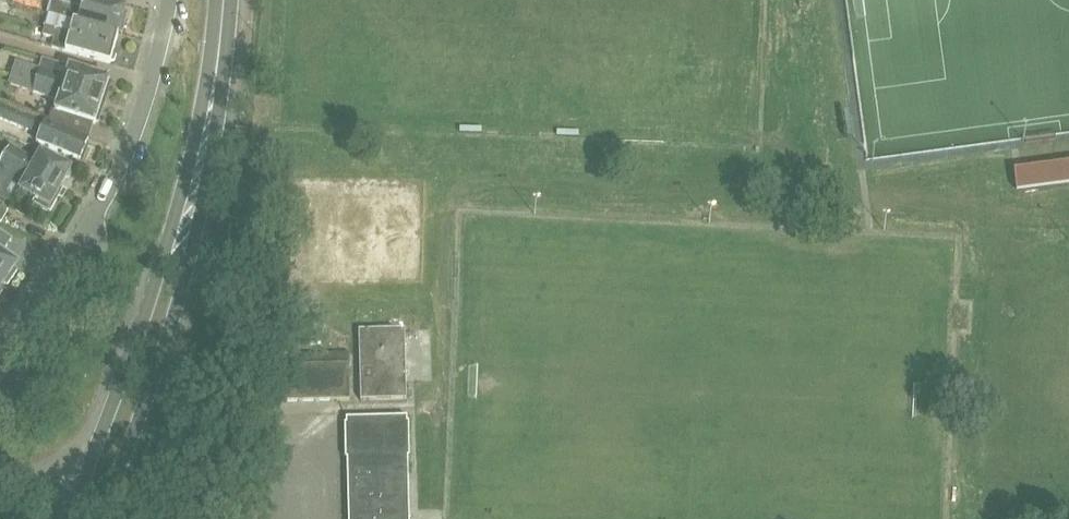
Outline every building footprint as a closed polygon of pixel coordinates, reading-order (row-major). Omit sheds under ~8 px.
[(72,23),(77,24),(77,23),(118,33),(121,22),(124,21),(126,15),(124,11),(125,8),(95,0),(85,0),(82,10),(52,1),(49,14),(73,21),(72,23)] [(114,49),(118,33),(77,23),(77,24),(72,23),(70,32),(68,36),(114,49)] [(114,51),(114,49),(68,36),(70,32),(46,26),(43,36),(55,39),(53,48),(111,63),(111,61),(114,61),(116,54),(114,51)] [(15,62),(10,78),(36,85),(37,81),(102,101),(105,93),(107,94),(110,83),(108,82),(109,80),(70,68),(42,59),(39,70),(15,62)] [(99,111),(102,101),(37,81),(36,85),(10,78),(8,85),(59,101),(56,111),(53,110),(49,121),(72,130),(76,117),(96,124),(96,122),(98,122),(102,112),(99,111)] [(45,124),(0,107),(0,119),(41,135),(37,143),(79,160),(88,139),(87,139),(88,136),(72,130),(49,121),(47,120),(45,124)] [(10,147),(4,158),(62,188),(66,179),(69,179),(72,174),(70,171),(72,169),(41,152),(36,161),(10,147)] [(62,188),(4,158),(0,165),(0,168),(24,182),(20,190),(36,199),(33,204),(49,214),(63,189),(62,188)] [(1015,174),(1017,191),(1068,184),(1068,167),(1015,174)] [(1,224),(9,211),(0,208),(0,224),(1,224)] [(2,287),(4,283),(8,286),(18,271),(15,269),(17,265),(2,254),(12,240),(0,231),(0,285),(2,287)] [(287,317),(287,340),(299,340),(299,316),(287,317)] [(408,400),(406,330),(360,331),(361,401),(408,400)] [(267,404),(351,402),(350,365),(299,366),(266,367),(267,404)] [(348,459),(349,501),(410,499),(409,458),(412,457),(412,423),(408,423),(408,417),(347,419),(347,424),(344,424),(345,459),(348,459)] [(349,501),(349,518),(410,518),(410,499),(349,501)]
